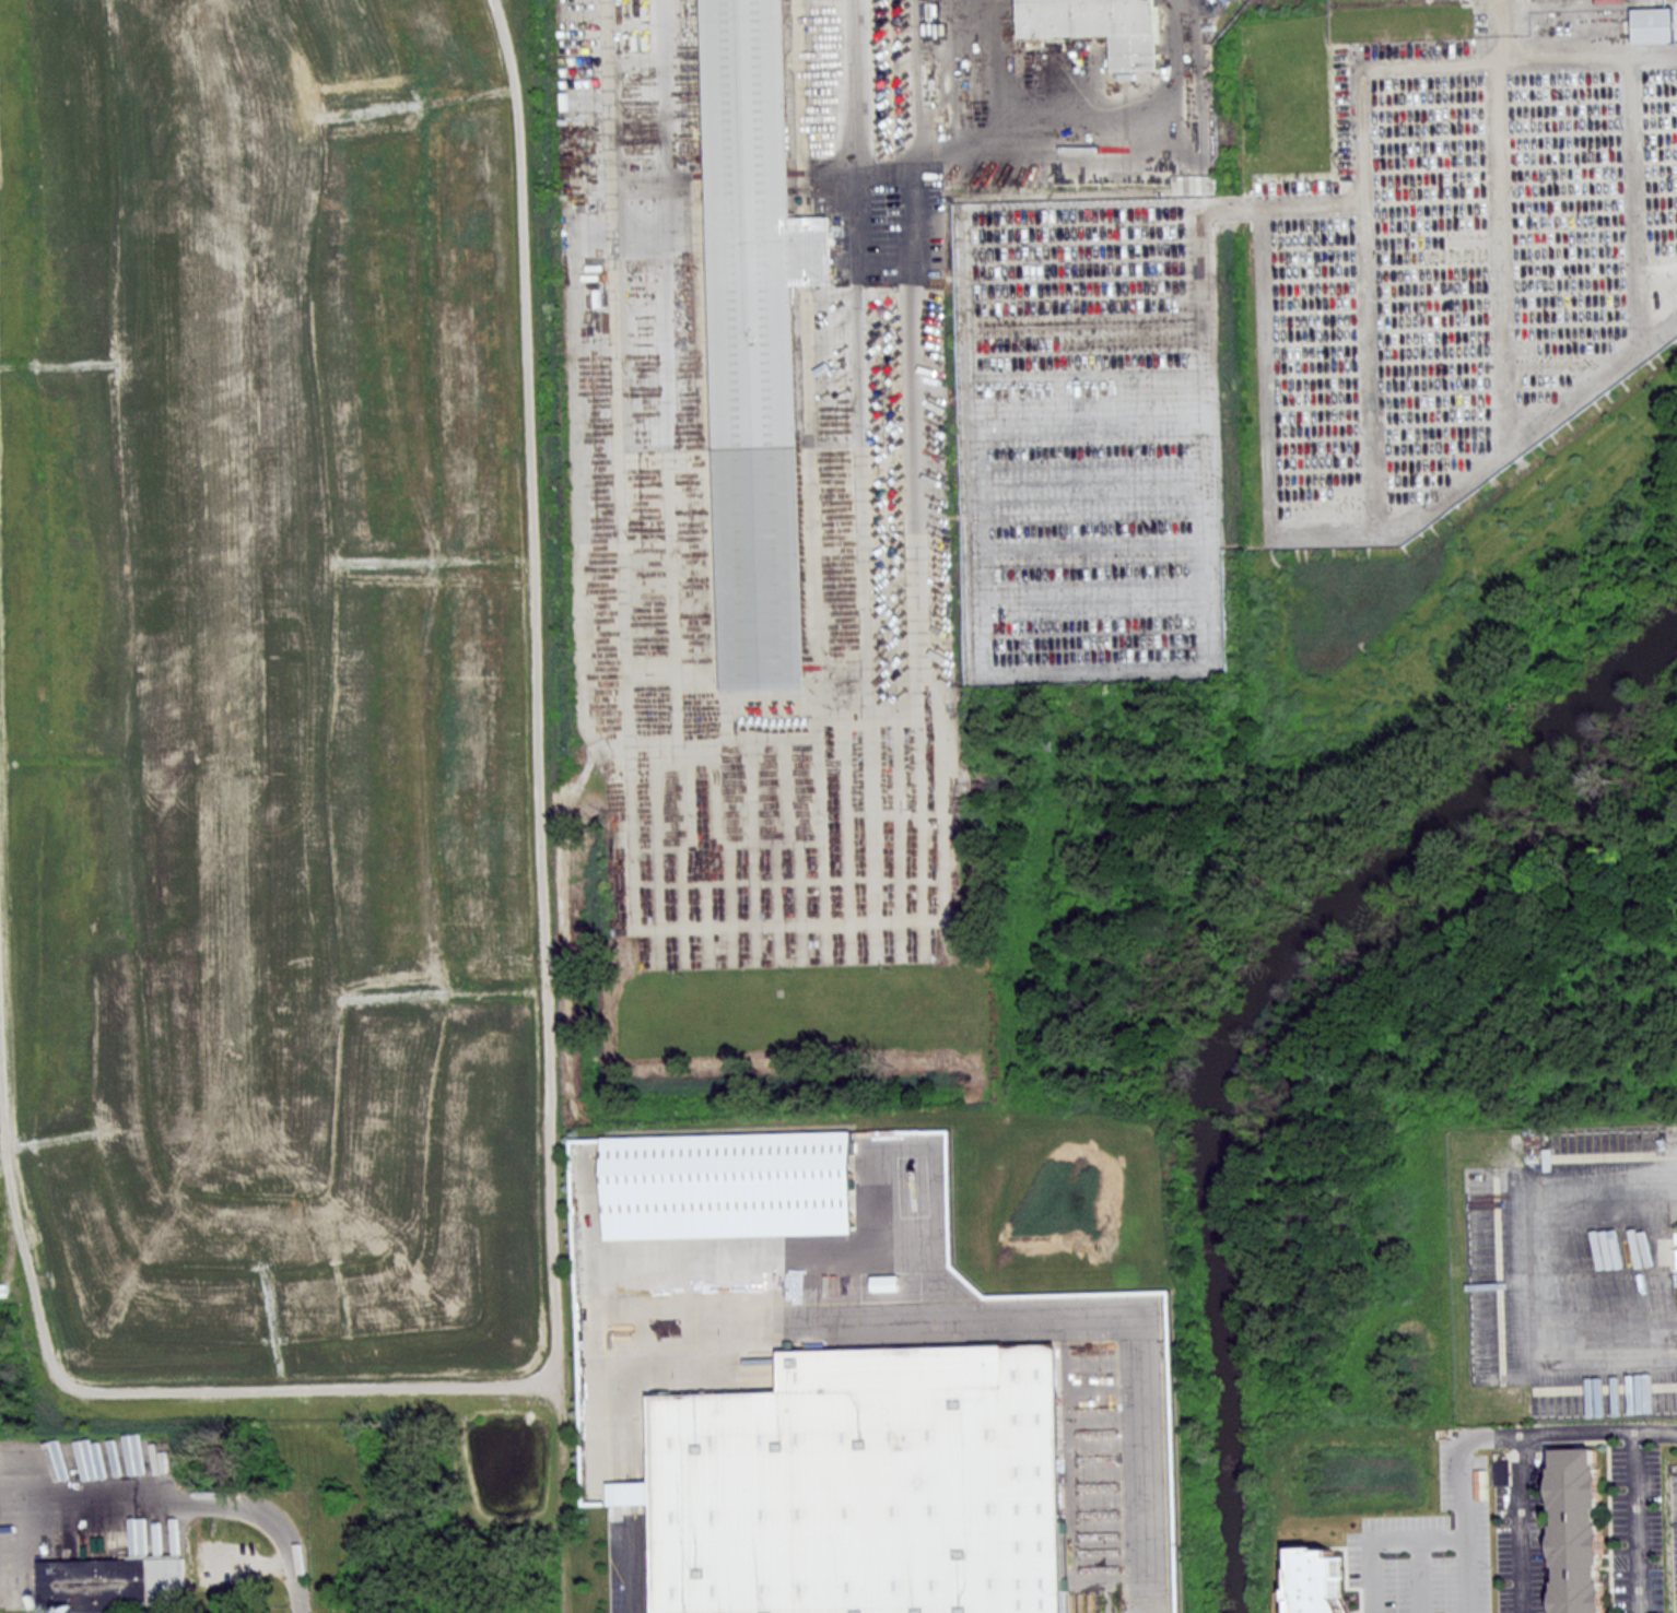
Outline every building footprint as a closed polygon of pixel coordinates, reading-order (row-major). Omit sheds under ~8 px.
[(724,690),(807,690),(796,283),(833,283),(832,215),(795,215),(788,0),(704,0),(724,690)] [(1116,34),(1118,70),(1163,71),(1161,0),(1025,0),(1025,36),(1116,34)] [(1633,7),(1633,42),(1675,42),(1675,7),(1633,7)] [(1173,1292),(990,1296),(958,1264),(954,1132),(574,1141),(584,1505),(620,1504),(633,1504),(655,1503),(658,1612),(1182,1612),(1173,1292)] [(1606,1578),(1607,1612),(1559,1612),(1556,1612),(1555,1590),(1557,1590),(1557,1581),(1560,1581),(1560,1566),(1557,1566),(1556,1556),(1553,1556),(1552,1522),(1556,1522),(1556,1510),(1551,1510),(1550,1465),(1555,1465),(1555,1447),(1597,1446),(1597,1467),(1603,1465),(1604,1507),(1599,1507),(1599,1521),(1604,1521),(1605,1564),(1600,1564),(1600,1578),(1606,1578)] [(1348,1612),(1295,1612),(1295,1598),(1291,1599),(1290,1588),(1295,1587),(1293,1567),(1298,1567),(1295,1549),(1318,1546),(1320,1550),(1335,1549),(1335,1556),(1339,1555),(1341,1577),(1338,1578),(1339,1597),(1348,1612)] [(118,1611),(118,1612),(43,1612),(42,1561),(186,1557),(187,1604),(152,1604),(152,1610),(118,1611)]
